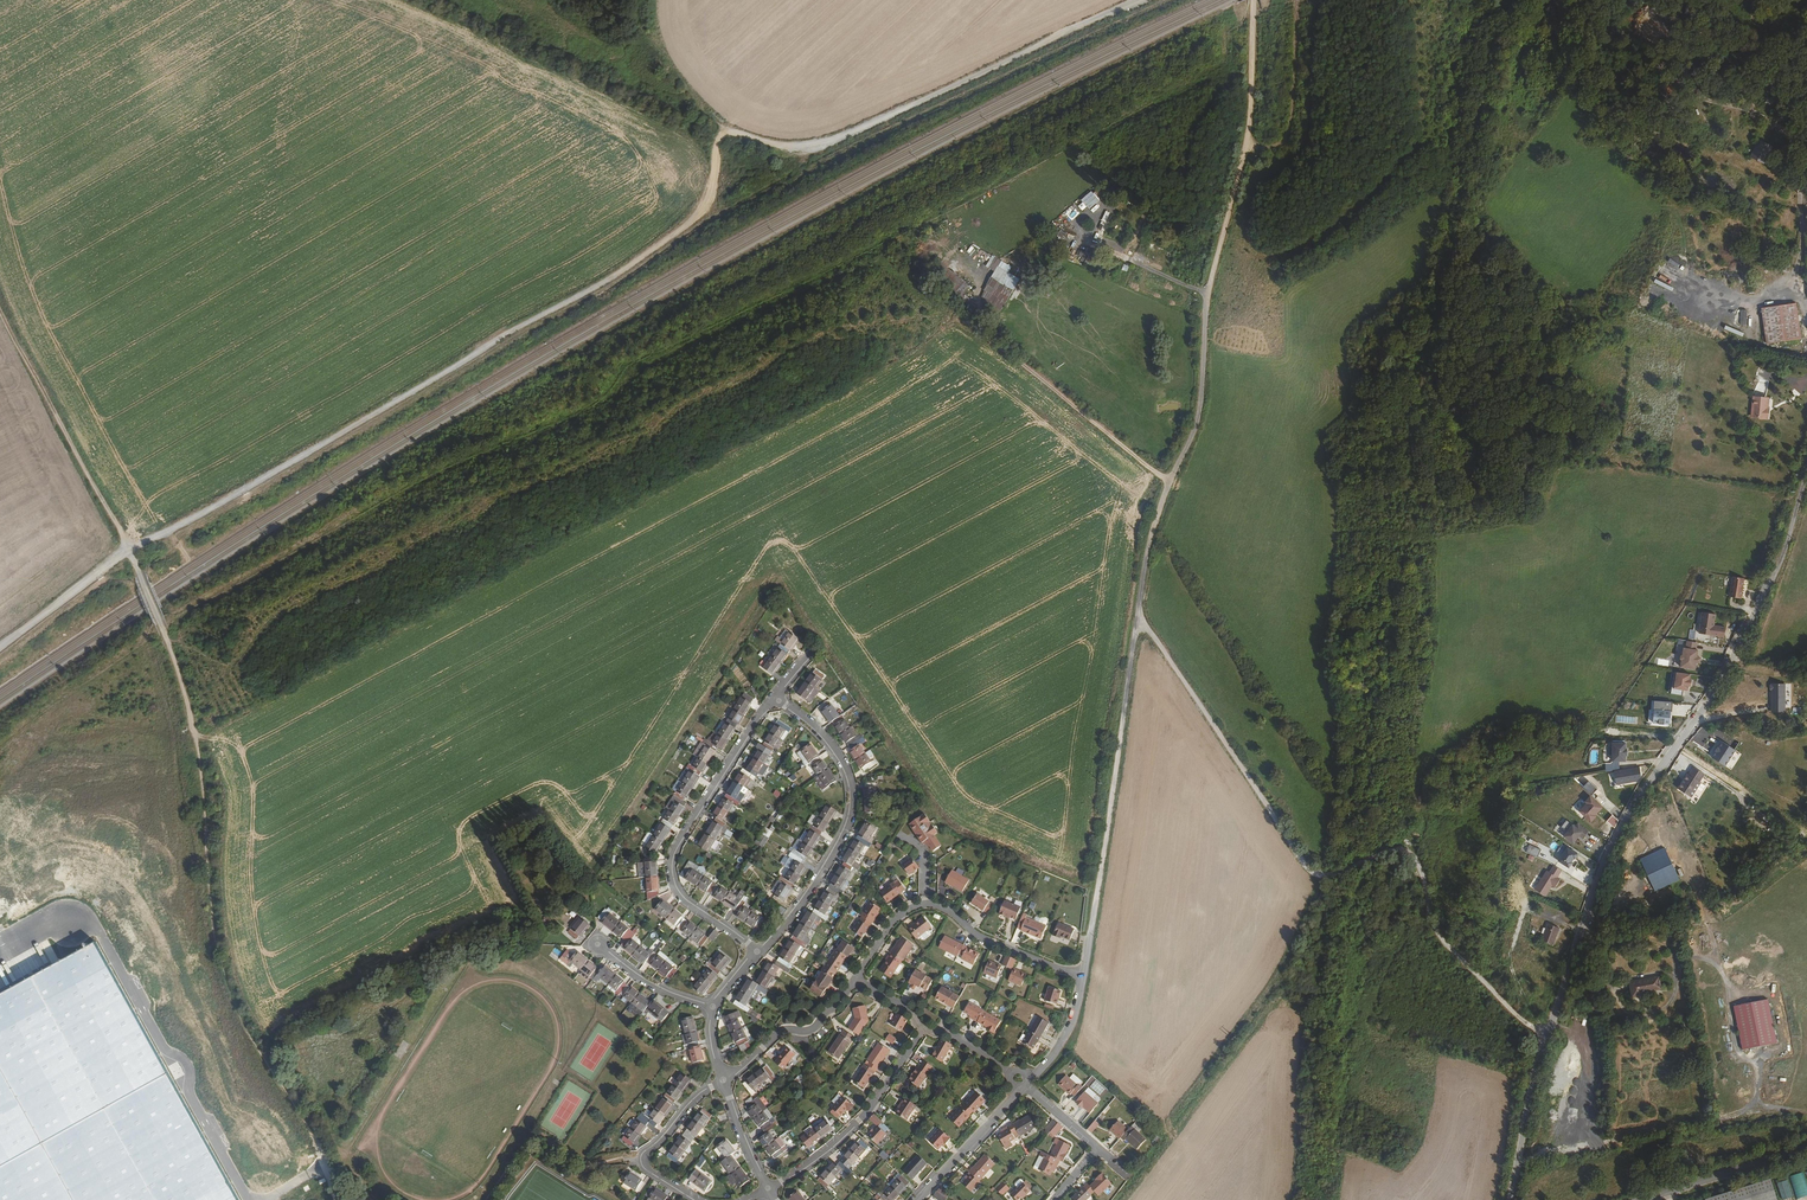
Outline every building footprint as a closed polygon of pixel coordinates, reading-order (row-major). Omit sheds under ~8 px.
[(1714,49),(1711,55),(1721,60),(1724,54),(1714,49)] [(1778,95),(1770,91),(1765,103),(1773,106),(1778,95)] [(1772,146),(1758,140),(1750,157),(1764,163),(1772,146)] [(1097,258),(1084,252),(1080,260),(1093,266),(1097,258)] [(924,273),(974,310),(976,307),(972,304),(973,302),(964,295),(971,286),(935,259),(924,273)] [(1015,277),(998,266),(996,266),(994,268),(989,275),(1003,284),(1012,289),(1018,279),(1015,277)] [(1012,289),(1003,284),(990,305),(994,307),(999,309),(1012,289)] [(1679,297),(1677,303),(1685,306),(1687,300),(1679,297)] [(1769,307),(1770,344),(1806,341),(1805,305),(1769,307)] [(1766,408),(1767,398),(1754,396),(1752,416),(1767,418),(1768,408),(1766,408)] [(1744,578),(1732,576),(1729,596),(1741,597),(1744,578)] [(1713,626),(1715,614),(1702,613),(1699,634),(1714,635),(1715,626),(1713,626)] [(787,632),(779,644),(788,651),(797,639),(787,632)] [(1697,641),(1687,640),(1686,647),(1684,647),(1683,653),(1681,655),(1681,657),(1682,658),(1681,666),(1694,667),(1695,660),(1697,661),(1697,656),(1696,656),(1698,649),(1696,648),(1697,641)] [(788,651),(779,644),(770,656),(779,663),(788,651)] [(779,663),(770,656),(762,669),(771,675),(779,663)] [(732,670),(735,674),(741,669),(738,665),(732,670)] [(743,670),(735,674),(743,689),(751,685),(743,670)] [(811,673),(805,682),(814,688),(823,676),(814,670),(811,673)] [(1689,678),(1690,674),(1674,671),(1672,687),(1671,693),(1682,695),(1683,688),(1688,689),(1688,685),(1689,678)] [(805,682),(804,681),(795,694),(809,704),(819,692),(814,688),(805,682)] [(743,694),(741,698),(750,704),(752,700),(743,694)] [(750,704),(741,698),(732,710),(742,716),(750,704)] [(1670,710),(1671,701),(1653,700),(1653,705),(1654,705),(1654,708),(1653,708),(1652,721),(1658,722),(1658,723),(1663,723),(1663,722),(1669,722),(1669,710),(1670,710)] [(820,711),(829,724),(831,722),(838,717),(830,705),(820,711)] [(742,716),(732,710),(724,722),(734,729),(742,716)] [(849,728),(840,716),(838,717),(831,722),(839,735),(849,728)] [(774,724),(769,733),(779,739),(784,730),(787,727),(777,721),(775,724),(774,724)] [(734,729),(724,722),(716,735),(726,741),(734,729)] [(854,737),(849,728),(839,735),(848,747),(861,737),(859,734),(854,737)] [(784,730),(779,739),(782,741),(787,733),(784,730)] [(716,735),(712,732),(706,741),(710,744),(716,735)] [(779,739),(769,733),(763,742),(761,746),(771,752),(773,748),(779,739)] [(726,741),(716,735),(710,744),(706,741),(703,740),(701,743),(714,752),(716,748),(720,750),(726,741)] [(864,741),(861,737),(848,747),(850,751),(848,752),(854,760),(864,754),(858,746),(864,741)] [(782,741),(779,739),(773,748),(776,750),(782,741)] [(1721,740),(1711,757),(1726,765),(1736,748),(1721,740)] [(1625,743),(1613,742),(1613,748),(1610,749),(1609,753),(1613,755),(1612,760),(1625,760),(1625,754),(1626,754),(1626,748),(1625,748),(1625,743)] [(714,752),(701,743),(699,747),(702,749),(697,758),(706,765),(714,752)] [(818,757),(809,745),(800,751),(808,764),(818,757)] [(771,752),(761,746),(758,750),(753,758),(762,765),(771,752)] [(867,758),(864,754),(854,760),(863,772),(875,764),(874,762),(873,761),(872,761),(869,762),(867,758)] [(820,761),(818,757),(808,764),(817,776),(826,769),(821,761),(820,761)] [(706,765),(697,758),(691,767),(687,765),(685,769),(698,777),(700,773),(701,774),(706,765)] [(762,765),(753,758),(747,767),(747,768),(745,771),(754,777),(762,765)] [(1691,797),(1705,773),(1691,764),(1677,789),(1691,797)] [(1641,776),(1640,766),(1614,770),(1616,784),(1635,781),(1641,776)] [(698,777),(685,769),(683,772),(686,775),(681,783),(691,790),(699,777),(698,777)] [(835,782),(826,769),(817,776),(825,788),(835,782)] [(754,777),(745,771),(743,775),(739,772),(733,781),(743,788),(749,779),(752,781),(754,777)] [(1591,794),(1597,787),(1588,780),(1582,786),(1591,794)] [(743,788),(733,781),(725,794),(735,800),(739,802),(743,795),(740,792),(743,788)] [(681,783),(673,796),(682,802),(684,798),(685,799),(691,790),(681,783)] [(864,784),(864,799),(875,799),(875,783),(864,784)] [(735,800),(725,794),(723,797),(717,806),(727,813),(735,800)] [(1579,809),(1590,820),(1596,814),(1595,813),(1601,807),(1590,795),(1584,801),(1586,803),(1579,809)] [(674,802),(668,811),(678,817),(684,808),(683,808),(685,804),(682,802),(673,796),(671,800),(674,802)] [(875,799),(864,799),(864,814),(876,813),(875,799)] [(1527,803),(1524,809),(1547,823),(1550,818),(1527,803)] [(828,824),(836,811),(826,805),(818,818),(828,824)] [(727,813),(717,806),(712,815),(715,818),(713,821),(722,827),(724,824),(721,822),(727,813)] [(768,820),(773,822),(780,810),(775,807),(768,820)] [(668,811),(660,823),(669,829),(672,825),(672,826),(678,817),(668,811)] [(818,818),(812,814),(807,823),(809,824),(812,826),(818,818)] [(926,841),(933,852),(941,847),(934,836),(937,833),(932,825),(930,827),(928,824),(930,822),(925,814),(909,825),(922,844),(926,841)] [(1612,814),(1606,822),(1613,827),(1619,819),(1612,814)] [(1529,817),(1525,823),(1537,831),(1541,824),(1529,817)] [(822,832),(828,824),(818,818),(812,826),(809,824),(806,828),(819,836),(822,832)] [(722,827),(713,821),(704,834),(714,840),(722,827)] [(658,827),(652,836),(662,842),(667,834),(667,832),(669,829),(660,823),(657,822),(655,825),(658,827)] [(865,823),(857,836),(867,842),(875,829),(865,823)] [(819,836),(806,828),(804,832),(808,834),(802,843),(812,849),(817,840),(822,844),(825,839),(819,836)] [(808,834),(804,832),(798,841),(802,843),(808,834)] [(652,836),(648,833),(641,842),(646,845),(652,836)] [(714,840),(704,834),(697,847),(702,850),(706,853),(714,840)] [(652,836),(646,845),(644,849),(654,855),(662,842),(652,836)] [(868,848),(871,845),(867,842),(857,836),(855,840),(854,839),(849,849),(859,855),(864,846),(868,848)] [(798,841),(797,840),(792,849),(796,852),(802,843),(798,841)] [(1551,859),(1536,882),(1535,884),(1568,903),(1594,861),(1562,841),(1551,859)] [(874,845),(884,851),(886,847),(876,842),(874,845)] [(1659,880),(1687,869),(1676,842),(1648,853),(1659,880)] [(796,852),(794,855),(803,861),(806,858),(812,849),(802,843),(796,852)] [(859,855),(849,849),(841,861),(843,862),(852,868),(856,871),(858,867),(853,864),(859,855)] [(803,861),(794,855),(791,859),(795,862),(789,870),(799,876),(804,868),(801,865),(803,861)] [(1531,879),(1536,882),(1551,859),(1545,856),(1531,879)] [(907,874),(917,867),(910,857),(899,864),(907,874)] [(655,862),(638,864),(638,868),(640,868),(644,868),(645,878),(656,877),(655,867),(655,862)] [(683,871),(687,874),(693,865),(689,862),(683,871)] [(840,866),(835,874),(845,881),(852,868),(843,862),(841,866),(840,866)] [(687,874),(684,879),(697,887),(703,877),(695,872),(698,868),(693,865),(687,874)] [(695,872),(703,877),(705,873),(698,868),(695,872)] [(848,883),(856,871),(852,868),(845,881),(848,883)] [(799,876),(789,870),(781,883),(790,889),(793,884),(799,876)] [(951,871),(944,883),(961,892),(968,881),(951,871)] [(1042,872),(1040,877),(1051,882),(1054,876),(1042,872)] [(845,881),(835,874),(829,884),(827,888),(837,894),(840,896),(842,892),(839,890),(845,881)] [(645,878),(647,901),(658,896),(656,877),(645,878)] [(703,877),(697,887),(709,895),(715,885),(703,877)] [(842,892),(848,883),(845,881),(839,890),(842,892)] [(790,889),(781,883),(773,896),(782,902),(790,889)] [(900,893),(892,883),(879,893),(886,903),(900,893)] [(715,885),(709,895),(713,897),(712,897),(722,903),(728,893),(715,885)] [(837,894),(827,888),(825,891),(824,891),(819,900),(829,906),(837,894)] [(736,898),(728,893),(722,903),(734,911),(740,901),(744,896),(739,893),(736,898)] [(983,911),(989,914),(994,906),(977,895),(971,904),(983,912),(983,911)] [(829,906),(819,900),(813,909),(814,909),(811,913),(821,918),(825,921),(827,917),(823,915),(829,906)] [(1540,900),(1537,909),(1546,912),(1549,903),(1540,900)] [(654,910),(666,919),(673,910),(662,901),(654,910)] [(740,901),(734,911),(738,913),(736,917),(744,922),(751,913),(742,907),(744,903),(740,901)] [(861,917),(871,924),(874,920),(872,919),(879,909),(870,902),(863,913),(862,913),(860,916),(861,917)] [(1016,920),(1021,909),(1004,902),(1003,905),(1000,906),(999,909),(1000,912),(1000,915),(1005,917),(1006,916),(1010,918),(1016,920)] [(600,922),(612,932),(619,923),(604,910),(597,919),(601,922),(600,922)] [(673,910),(666,919),(677,929),(685,920),(681,917),(681,916),(673,910)] [(763,921),(751,913),(744,922),(753,928),(757,930),(763,921)] [(799,923),(809,929),(815,921),(818,922),(821,918),(811,913),(809,916),(805,914),(799,923)] [(547,915),(543,918),(547,924),(551,920),(547,915)] [(1022,916),(1017,928),(1020,930),(1025,918),(1025,917),(1022,916)] [(865,932),(871,924),(861,917),(851,932),(861,938),(865,932)] [(1046,921),(1045,918),(1043,918),(1041,918),(1039,919),(1033,917),(1031,921),(1044,926),(1046,922),(1046,921)] [(580,918),(567,933),(576,940),(589,925),(580,918)] [(915,924),(907,929),(915,940),(931,928),(925,921),(925,920),(923,918),(919,921),(915,924)] [(1046,927),(1044,926),(1031,921),(1025,918),(1020,930),(1020,931),(1031,936),(1031,935),(1041,939),(1046,927)] [(685,920),(677,929),(689,938),(696,929),(689,922),(688,923),(685,920)] [(619,923),(612,932),(620,939),(621,938),(624,941),(631,932),(619,923)] [(794,933),(792,936),(802,942),(809,929),(799,923),(794,932),(794,933)] [(1070,941),(1074,930),(1058,924),(1053,936),(1060,939),(1061,937),(1070,941)] [(1559,928),(1550,924),(1544,941),(1553,944),(1559,928)] [(870,937),(874,931),(869,928),(865,934),(870,937)] [(696,929),(689,938),(701,947),(707,940),(707,939),(704,936),(704,935),(696,929)] [(719,934),(714,930),(707,939),(712,942),(719,934)] [(624,941),(620,946),(631,955),(639,946),(631,940),(634,936),(634,935),(631,932),(624,941)] [(631,940),(639,946),(640,945),(639,940),(634,936),(631,940)] [(784,948),(794,955),(799,946),(803,948),(805,944),(802,942),(792,936),(790,939),(784,948)] [(938,948),(957,957),(959,954),(963,946),(944,937),(938,948)] [(893,950),(890,953),(901,961),(902,962),(913,946),(902,938),(893,950)] [(821,972),(822,973),(831,979),(832,979),(846,957),(847,958),(850,954),(851,955),(855,950),(843,942),(837,951),(836,950),(828,961),(821,972)] [(94,943),(0,995),(0,1199),(240,1199),(94,943)] [(639,946),(631,955),(640,962),(643,958),(646,961),(653,953),(650,950),(647,953),(639,946)] [(963,946),(959,954),(963,956),(961,959),(973,966),(979,954),(963,946)] [(776,962),(786,967),(794,955),(784,948),(778,958),(776,962)] [(573,965),(581,971),(588,962),(576,952),(575,954),(571,951),(562,962),(570,968),(573,965)] [(646,961),(657,970),(664,962),(653,953),(646,961)] [(901,961),(890,953),(885,961),(886,961),(883,965),(893,972),(901,961)] [(710,965),(719,972),(729,961),(720,954),(713,962),(710,965)] [(1010,958),(1006,956),(1002,966),(1007,968),(1010,958)] [(1010,958),(1007,968),(1012,970),(1015,960),(1010,958)] [(667,959),(664,962),(672,968),(675,965),(667,959)] [(588,962),(581,971),(592,980),(599,972),(596,969),(596,968),(588,962)] [(664,962),(657,970),(669,980),(674,974),(676,971),(672,968),(664,962)] [(763,971),(772,977),(778,968),(787,973),(789,970),(786,967),(776,962),(774,965),(768,962),(763,971)] [(988,962),(983,973),(996,979),(1001,967),(988,962)] [(701,977),(710,984),(717,976),(716,976),(719,972),(710,965),(701,977)] [(599,972),(592,980),(596,983),(600,978),(608,985),(615,976),(607,969),(602,974),(599,972)] [(1013,970),(1008,981),(1021,987),(1026,975),(1013,970)] [(755,984),(765,989),(772,977),(763,971),(755,984)] [(915,971),(908,983),(912,986),(913,984),(915,986),(919,988),(920,988),(926,991),(932,981),(915,971)] [(822,973),(816,982),(826,989),(827,990),(830,986),(829,985),(830,983),(833,980),(832,979),(831,979),(822,973)] [(574,980),(587,987),(590,982),(578,974),(574,980)] [(615,976),(608,985),(619,994),(626,985),(623,983),(623,982),(615,976)] [(1632,996),(1640,995),(1640,992),(1644,991),(1661,988),(1658,976),(1629,981),(1632,996)] [(692,988),(701,995),(710,984),(701,977),(692,988)] [(822,998),(825,994),(823,993),(825,991),(826,989),(816,982),(810,990),(822,998)] [(740,991),(750,998),(755,989),(762,993),(765,989),(755,984),(753,987),(749,985),(746,983),(740,991)] [(626,985),(619,994),(631,1003),(638,995),(630,988),(629,988),(626,985)] [(935,999),(953,1009),(959,998),(941,988),(935,999)] [(744,1006),(750,998),(740,991),(734,1000),(735,1001),(733,1004),(746,1013),(748,1009),(744,1006)] [(1048,991),(1044,1002),(1056,1005),(1060,995),(1048,991)] [(638,995),(631,1003),(643,1013),(650,1004),(646,1002),(646,1001),(638,995)] [(1768,1000),(1734,1007),(1743,1050),(1776,1044),(1768,1000)] [(650,1004),(643,1013),(646,1015),(648,1012),(656,1018),(657,1019),(659,1017),(663,1020),(668,1013),(652,1001),(650,1004)] [(973,1021),(977,1023),(983,1012),(969,1004),(963,1013),(969,1017),(974,1019),(973,1021)] [(855,1019),(848,1030),(857,1036),(867,1021),(864,1012),(863,1013),(861,1007),(852,1010),(855,1019)] [(730,1034),(741,1028),(736,1019),(740,1017),(737,1011),(723,1018),(730,1034)] [(648,1012),(646,1015),(654,1021),(656,1018),(648,1012)] [(983,1012),(977,1023),(986,1028),(988,1029),(988,1031),(994,1034),(1000,1022),(983,1012)] [(907,1020),(896,1014),(890,1026),(899,1031),(901,1026),(903,1027),(904,1025),(907,1020)] [(1029,1031),(1040,1037),(1048,1023),(1038,1017),(1029,1031)] [(681,1020),(684,1035),(695,1032),(692,1018),(681,1020)] [(738,1046),(743,1044),(747,1042),(741,1028),(730,1034),(735,1043),(737,1047),(738,1046)] [(842,1031),(828,1053),(837,1060),(852,1038),(842,1031)] [(1033,1049),(1040,1037),(1029,1031),(1022,1043),(1033,1049)] [(695,1032),(684,1035),(686,1045),(682,1046),(683,1050),(688,1049),(699,1046),(695,1032)] [(889,1035),(885,1040),(892,1045),(896,1040),(889,1035)] [(941,1040),(938,1045),(931,1057),(940,1063),(951,1045),(941,1040)] [(868,1067),(875,1072),(889,1051),(878,1044),(867,1061),(870,1063),(868,1067)] [(699,1046),(688,1049),(692,1064),(703,1061),(699,1046)] [(795,1055),(787,1048),(777,1059),(778,1059),(774,1063),(783,1071),(786,1066),(785,1066),(795,1055)] [(868,1067),(864,1064),(861,1069),(862,1069),(853,1082),(863,1089),(867,1083),(866,1082),(868,1079),(869,1080),(875,1072),(868,1067)] [(762,1068),(754,1075),(761,1084),(772,1075),(765,1066),(763,1068),(762,1068)] [(929,1071),(920,1066),(917,1070),(916,1070),(909,1082),(918,1088),(926,1076),(929,1071)] [(820,1071),(817,1074),(826,1081),(829,1078),(820,1071)] [(672,1086),(681,1093),(691,1081),(681,1074),(672,1086)] [(799,1085),(804,1079),(799,1074),(794,1080),(799,1085)] [(761,1084),(754,1075),(742,1084),(749,1093),(751,1096),(754,1094),(752,1090),(761,1084)] [(1075,1096),(1082,1087),(1079,1084),(1078,1085),(1065,1075),(1058,1084),(1070,1095),(1072,1093),(1075,1096)] [(663,1097),(672,1104),(675,1101),(681,1093),(672,1086),(663,1097)] [(1084,1092),(1075,1102),(1079,1106),(1080,1105),(1090,1113),(1098,1104),(1084,1092)] [(975,1093),(964,1105),(972,1113),(983,1100),(975,1093)] [(654,1109),(663,1116),(672,1104),(663,1097),(654,1109)] [(753,1119),(762,1112),(755,1104),(759,1101),(757,1097),(750,1102),(744,1107),(753,1119)] [(832,1110),(829,1113),(836,1119),(839,1116),(840,1117),(846,1110),(847,1111),(852,1106),(842,1097),(831,1109),(832,1110)] [(905,1099),(898,1109),(895,1114),(905,1121),(915,1106),(905,1099)] [(964,1105),(963,1104),(949,1119),(957,1127),(962,1121),(968,1115),(970,1116),(972,1113),(964,1105)] [(639,1116),(648,1123),(650,1120),(657,1125),(663,1116),(654,1109),(648,1118),(641,1113),(639,1116)] [(692,1121),(702,1128),(711,1115),(702,1109),(692,1121)] [(771,1124),(762,1112),(753,1119),(759,1127),(760,1127),(762,1131),(771,1124)] [(812,1124),(818,1119),(813,1113),(807,1118),(812,1124)] [(873,1115),(869,1120),(876,1127),(867,1137),(875,1145),(885,1134),(877,1128),(882,1123),(880,1121),(873,1115)] [(639,1116),(630,1128),(639,1135),(648,1123),(639,1116)] [(1029,1117),(1020,1122),(1013,1126),(1019,1137),(1020,1138),(1036,1128),(1029,1117)] [(813,1129),(820,1138),(832,1129),(825,1120),(813,1129)] [(1057,1124),(1053,1120),(1045,1129),(1046,1130),(1049,1133),(1049,1132),(1057,1124)] [(684,1133),(693,1140),(702,1128),(692,1121),(686,1129),(684,1133)] [(1087,1130),(1091,1133),(1098,1125),(1094,1121),(1087,1130)] [(1110,1130),(1119,1139),(1121,1138),(1127,1130),(1118,1121),(1110,1130)] [(1054,1137),(1063,1127),(1058,1123),(1057,1124),(1049,1132),(1054,1137)] [(774,1128),(771,1124),(762,1131),(765,1134),(758,1140),(764,1148),(773,1141),(767,1133),(774,1128)] [(1013,1126),(1012,1125),(1009,1127),(1010,1129),(998,1136),(1004,1146),(1010,1142),(1019,1137),(1013,1126)] [(1146,1140),(1131,1126),(1127,1130),(1121,1138),(1124,1141),(1125,1139),(1127,1138),(1131,1142),(1130,1143),(1137,1150),(1146,1140)] [(630,1128),(621,1140),(630,1147),(632,1143),(633,1143),(639,1135),(630,1128)] [(927,1140),(936,1131),(933,1128),(924,1137),(927,1140)] [(807,1148),(820,1138),(813,1129),(800,1139),(807,1148)] [(950,1139),(939,1129),(928,1141),(938,1150),(942,1146),(943,1144),(945,1145),(950,1139)] [(674,1145),(684,1152),(693,1140),(684,1133),(681,1137),(681,1136),(674,1145)] [(1154,1144),(1160,1138),(1157,1135),(1151,1141),(1154,1144)] [(778,1137),(773,1141),(780,1149),(784,1146),(778,1137)] [(856,1142),(849,1150),(858,1158),(868,1147),(859,1139),(856,1143),(856,1142)] [(1060,1161),(1063,1162),(1067,1155),(1065,1154),(1070,1145),(1056,1139),(1054,1143),(1056,1145),(1050,1156),(1060,1161)] [(725,1159),(729,1156),(734,1152),(725,1140),(716,1147),(725,1159)] [(780,1149),(773,1141),(764,1148),(771,1157),(771,1156),(774,1160),(787,1149),(784,1146),(780,1149)] [(666,1157),(675,1163),(684,1152),(674,1145),(668,1153),(669,1153),(666,1157)] [(849,1150),(839,1162),(848,1169),(858,1158),(849,1150)] [(883,1150),(879,1154),(885,1160),(889,1156),(883,1150)] [(1050,1156),(1042,1152),(1040,1156),(1045,1158),(1039,1170),(1050,1175),(1053,1171),(1056,1164),(1058,1165),(1060,1161),(1050,1156)] [(927,1164),(917,1155),(902,1172),(912,1180),(927,1164)] [(973,1167),(969,1173),(970,1173),(979,1181),(994,1164),(985,1155),(974,1168),(973,1167)] [(703,1156),(697,1165),(700,1168),(707,1159),(703,1156)] [(730,1175),(739,1168),(732,1160),(729,1156),(725,1159),(720,1163),(730,1175)] [(1045,1158),(1040,1156),(1034,1167),(1039,1170),(1045,1158)] [(833,1162),(826,1170),(835,1177),(842,1170),(848,1176),(852,1172),(848,1169),(839,1162),(836,1165),(833,1162)] [(749,1181),(739,1168),(730,1175),(726,1178),(732,1186),(736,1184),(740,1188),(743,1185),(749,1181)] [(1799,1195),(1806,1192),(1806,1175),(1805,1169),(1792,1174),(1799,1195)] [(820,1177),(817,1181),(825,1188),(835,1177),(826,1170),(820,1177)] [(881,1183),(885,1178),(875,1170),(870,1175),(881,1183)] [(621,1175),(617,1181),(622,1184),(623,1183),(635,1191),(641,1181),(629,1173),(626,1178),(621,1175)] [(711,1182),(699,1174),(697,1176),(694,1173),(689,1180),(704,1192),(711,1182)] [(970,1191),(979,1181),(970,1173),(961,1183),(970,1191)] [(898,1174),(888,1185),(890,1187),(900,1176),(898,1174)] [(1088,1185),(1084,1188),(1091,1196),(1095,1192),(1099,1197),(1112,1184),(1102,1174),(1097,1179),(1098,1180),(1090,1187),(1088,1185)] [(890,1187),(898,1195),(906,1187),(905,1187),(908,1183),(900,1176),(890,1187)] [(1776,1183),(1782,1199),(1792,1196),(1787,1179),(1776,1183)] [(1013,1187),(1016,1190),(1021,1185),(1022,1184),(1019,1181),(1017,1181),(1013,1185),(1013,1187)] [(1768,1181),(1726,1195),(1727,1199),(1774,1199),(1768,1181)] [(1001,1182),(998,1185),(1005,1192),(1008,1189),(1001,1182)] [(1021,1185),(1027,1190),(1030,1188),(1024,1182),(1022,1184),(1021,1185)] [(888,1185),(881,1193),(883,1195),(890,1187),(888,1185)] [(998,1185),(995,1189),(1001,1196),(1005,1192),(998,1185)] [(1027,1190),(1021,1185),(1016,1190),(1014,1192),(1014,1191),(1010,1194),(1016,1199),(1017,1199),(1022,1196),(1023,1197),(1028,1191),(1027,1190)] [(877,1195),(882,1199),(893,1199),(898,1195),(890,1187),(883,1195),(881,1193),(880,1192),(877,1195)] [(940,1187),(936,1192),(947,1198),(950,1193),(941,1188),(940,1187)] [(1083,1187),(1076,1194),(1077,1195),(1072,1199),(1089,1199),(1092,1197),(1091,1196),(1084,1188),(1083,1187)] [(667,1197),(654,1189),(648,1199),(650,1199),(665,1199),(667,1197)] [(788,1199),(803,1199),(796,1191),(787,1199),(788,1199)] [(933,1196),(939,1199),(946,1199),(947,1199),(947,1198),(936,1192),(935,1193),(933,1196)]
